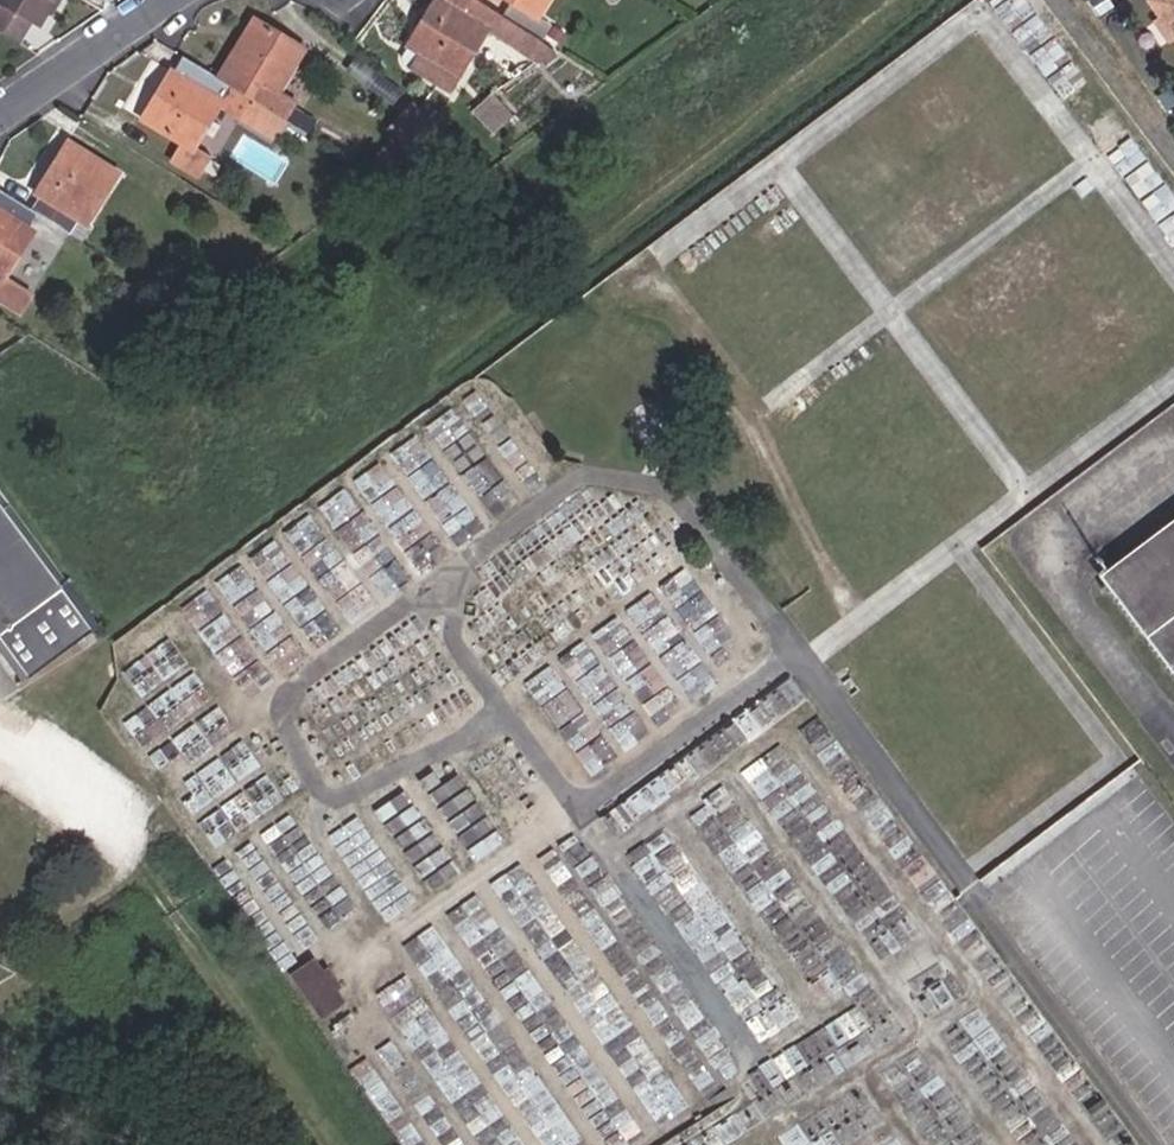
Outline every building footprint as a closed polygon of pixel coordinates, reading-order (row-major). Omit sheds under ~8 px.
[(17,41),(28,23),(37,28),(45,15),(49,18),(60,0),(0,0),(0,30),(17,41)] [(552,49),(540,41),(502,17),(474,0),(447,0),(446,2),(442,0),(434,0),(406,48),(416,55),(407,70),(448,94),(484,33),(533,63),(552,49)] [(540,41),(548,27),(538,19),(549,0),(506,0),(510,3),(502,17),(540,41)] [(1147,1),(1173,40),(1173,0),(1149,0),(1147,1)] [(284,118),(293,102),(279,94),(304,53),(255,23),(220,82),(250,100),(284,118)] [(183,61),(177,73),(174,71),(144,122),(193,153),(221,108),(239,119),(250,100),(220,82),(183,61)] [(32,215),(41,220),(70,237),(78,223),(87,229),(119,175),(68,144),(36,197),(41,200),(32,215)] [(30,296),(5,279),(41,220),(32,215),(0,194),(0,300),(13,308),(30,296)] [(70,237),(78,242),(87,229),(78,223),(70,237)] [(97,626),(65,583),(0,496),(0,631),(1,630),(33,673),(97,626)] [(1101,575),(1173,671),(1173,520),(1101,575)] [(317,955),(290,972),(318,1016),(345,999),(317,955)]
